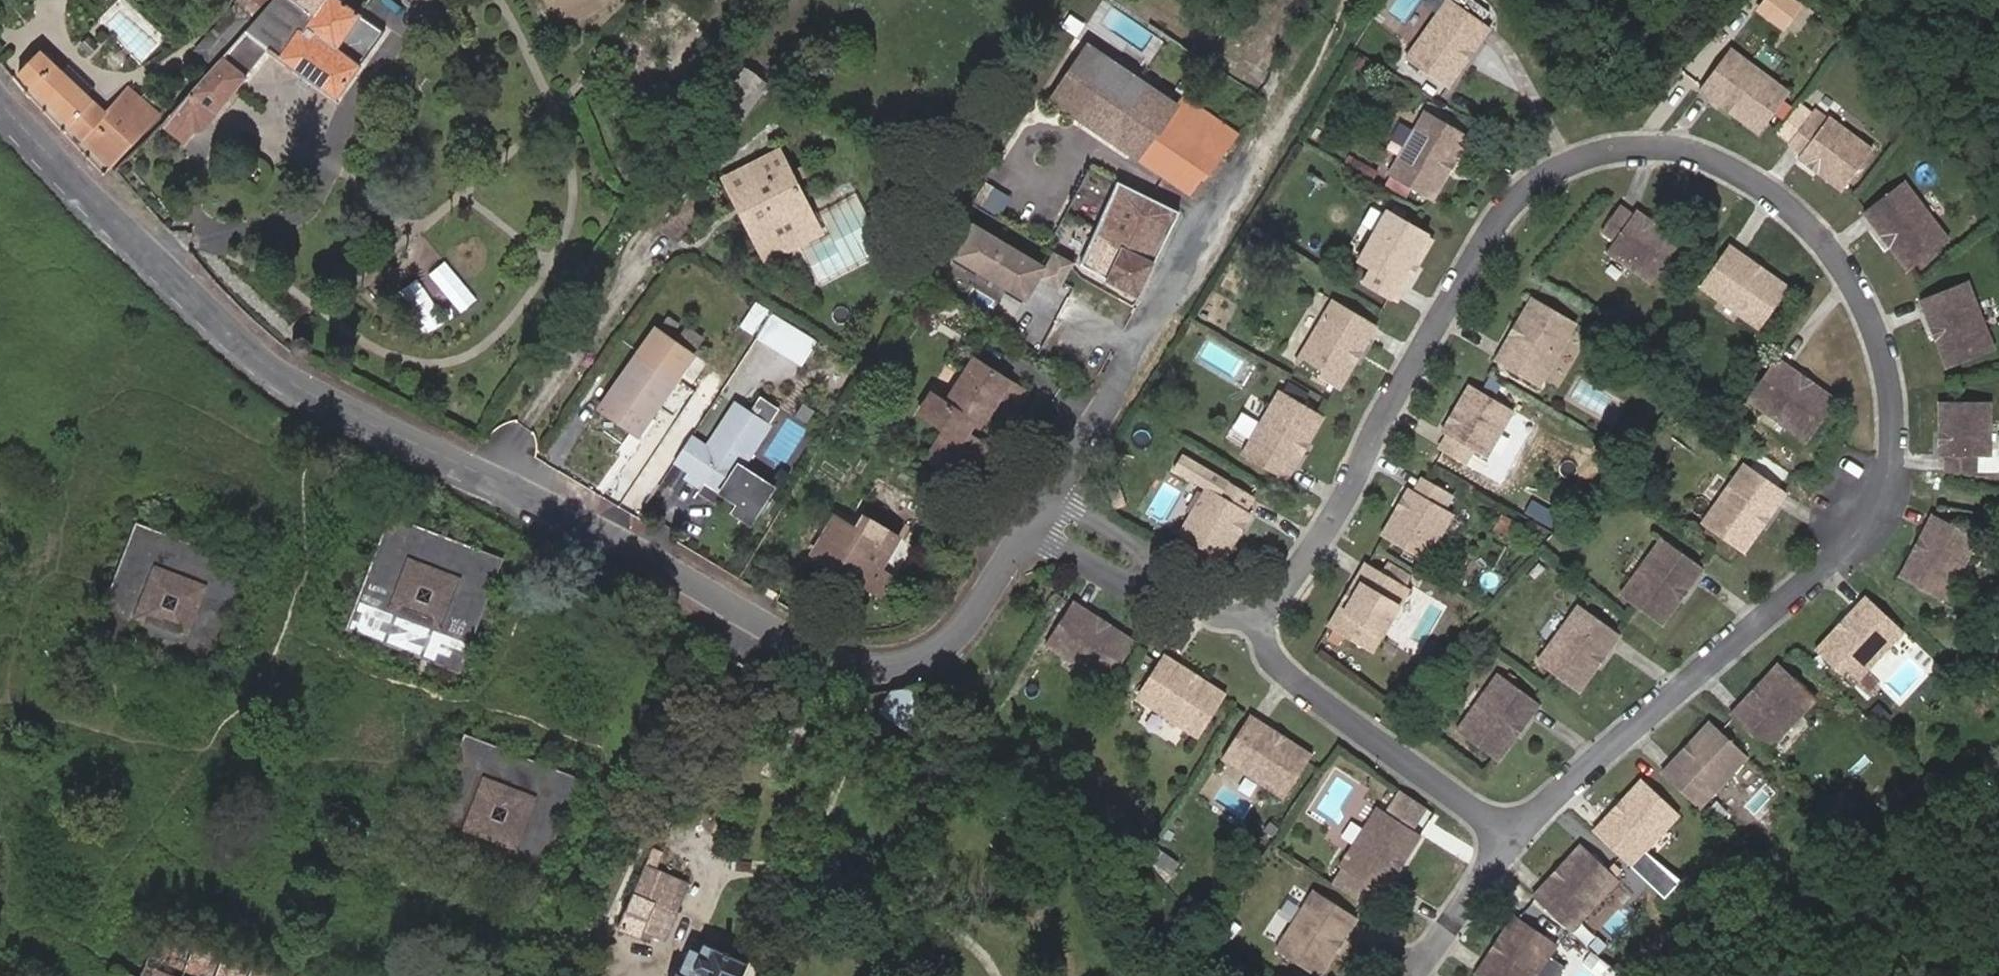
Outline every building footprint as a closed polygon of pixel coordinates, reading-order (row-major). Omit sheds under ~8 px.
[(96,20),(140,62),(165,36),(128,0),(116,0),(96,20)] [(384,32),(338,0),(273,0),(161,124),(183,144),(192,132),(203,129),(217,114),(268,49),(337,97),(384,32)] [(1448,0),(1445,0),(1406,57),(1448,86),(1460,69),(1454,65),(1472,39),(1478,42),(1488,28),(1448,0)] [(208,64),(250,18),(235,3),(192,50),(208,64)] [(97,47),(88,37),(80,46),(89,55),(97,47)] [(1478,42),(1472,39),(1454,65),(1460,69),(1478,42)] [(1239,134),(1184,97),(1177,107),(1085,44),(1047,98),(1138,160),(1191,195),(1201,180),(1203,181),(1239,134)] [(1787,91),(1731,49),(1700,89),(1714,100),(1718,95),(1744,114),(1740,120),(1756,132),(1787,91)] [(110,168),(160,114),(127,87),(105,112),(40,51),(17,74),(70,125),(69,127),(110,168)] [(737,125),(765,85),(742,70),(714,110),(737,125)] [(1744,114),(1718,95),(1714,100),(1740,120),(1744,114)] [(1467,137),(1423,112),(1388,173),(1432,198),(1442,180),(1437,177),(1453,149),(1459,152),(1467,137)] [(1841,190),(1872,150),(1828,116),(1819,128),(1806,119),(1788,143),(1801,152),(1828,173),(1825,178),(1841,190)] [(809,223),(794,195),(801,191),(779,148),(722,178),(743,221),(748,218),(756,215),(770,243),(809,223)] [(1459,152),(1453,149),(1437,177),(1442,180),(1459,152)] [(1825,178),(1828,173),(1801,152),(1797,157),(1825,178)] [(1948,238),(1904,182),(1864,213),(1875,227),(1880,223),(1900,249),(1894,253),(1907,269),(1948,238)] [(1137,296),(1176,211),(1117,183),(1079,266),(1137,296)] [(769,261),(822,233),(801,191),(794,195),(809,223),(770,243),(756,215),(748,218),(769,261)] [(1605,251),(1650,283),(1680,241),(1662,229),(1659,234),(1632,214),(1618,205),(1601,230),(1614,239),(1605,251)] [(1632,214),(1659,234),(1662,229),(1635,209),(1632,214)] [(1432,238),(1387,212),(1360,260),(1373,267),(1365,281),(1391,297),(1399,282),(1416,253),(1421,256),(1432,238)] [(1048,264),(975,222),(955,257),(1029,300),(1042,278),(1060,289),(1075,263),(1056,251),(1048,264)] [(1900,249),(1880,223),(1875,227),(1894,253),(1900,249)] [(1728,245),(1699,287),(1757,328),(1787,286),(1770,274),(1766,279),(1739,261),(1743,256),(1728,245)] [(1421,256),(1416,253),(1399,282),(1404,285),(1421,256)] [(1743,256),(1739,261),(1766,279),(1770,274),(1743,256)] [(1993,348),(1967,282),(1920,301),(1926,317),(1932,315),(1944,345),(1938,347),(1945,367),(1993,348)] [(1495,360),(1539,385),(1575,324),(1531,298),(1520,316),(1526,319),(1509,347),(1504,344),(1495,360)] [(1375,326),(1331,301),(1295,362),(1339,388),(1349,370),(1343,367),(1360,339),(1366,342),(1375,326)] [(754,332),(767,313),(754,304),(741,323),(754,332)] [(801,366),(816,341),(772,313),(756,339),(801,366)] [(1944,345),(1932,315),(1926,317),(1938,347),(1944,345)] [(1504,344),(1509,347),(1526,319),(1520,316),(1504,344)] [(648,420),(694,356),(655,329),(598,408),(633,433),(644,417),(648,420)] [(1366,342),(1360,339),(1343,367),(1349,370),(1366,342)] [(980,427),(991,410),(1009,421),(1027,392),(973,358),(945,402),(934,395),(921,415),(944,430),(926,458),(964,482),(987,446),(967,433),(973,423),(980,427)] [(1776,358),(1747,400),(1805,441),(1835,399),(1817,387),(1813,392),(1787,374),(1791,368),(1776,358)] [(1791,368),(1787,374),(1813,392),(1817,387),(1791,368)] [(1485,457),(1513,410),(1469,385),(1458,402),(1464,405),(1446,435),(1438,449),(1464,464),(1472,450),(1485,457)] [(1278,392),(1242,453),(1286,479),(1295,464),(1289,460),(1306,432),(1312,435),(1322,417),(1278,392)] [(772,487),(740,467),(774,416),(768,412),(773,405),(759,396),(748,414),(734,405),(709,445),(692,434),(673,462),(689,473),(685,479),(698,487),(707,474),(726,486),(722,491),(740,503),(734,512),(749,522),(772,487)] [(1990,456),(1990,401),(1938,402),(1938,423),(1945,422),(1945,457),(1945,473),(1975,473),(1975,456),(1990,456)] [(1446,435),(1464,405),(1458,402),(1441,432),(1446,435)] [(774,416),(779,409),(773,405),(768,412),(774,416)] [(637,436),(648,420),(644,417),(633,433),(637,436)] [(836,437),(843,426),(835,420),(828,432),(836,437)] [(1306,432),(1289,460),(1295,464),(1312,435),(1306,432)] [(1784,494),(1743,465),(1701,522),(1742,552),(1754,535),(1749,531),(1768,505),(1774,508),(1784,494)] [(722,491),(726,486),(707,474),(698,487),(696,491),(715,503),(722,491)] [(1381,535),(1425,561),(1453,513),(1440,506),(1448,492),(1422,477),(1414,491),(1397,520),(1391,517),(1381,535)] [(1206,487),(1178,534),(1222,560),(1233,542),(1228,539),(1245,510),(1253,496),(1228,481),(1219,495),(1206,487)] [(1391,517),(1397,520),(1414,491),(1408,487),(1391,517)] [(1774,508),(1768,505),(1749,531),(1754,535),(1774,508)] [(1245,510),(1228,539),(1233,542),(1250,513),(1245,510)] [(1495,514),(1489,530),(1510,538),(1516,522),(1495,514)] [(1944,600),(1977,537),(1932,514),(1924,529),(1929,532),(1915,561),(1909,558),(1899,577),(1944,600)] [(878,570),(898,537),(864,517),(856,530),(835,517),(813,553),(846,574),(849,569),(870,583),(878,570)] [(458,668),(499,561),(392,520),(351,627),(458,668)] [(205,677),(246,568),(136,526),(94,635),(205,677)] [(1915,561),(1929,532),(1924,529),(1909,558),(1915,561)] [(1702,568),(1661,538),(1619,595),(1660,625),(1672,608),(1667,605),(1686,578),(1691,582),(1702,568)] [(1372,650),(1408,589),(1364,564),(1355,579),(1360,582),(1344,610),(1338,607),(1328,625),(1372,650)] [(879,594),(889,577),(878,570),(870,583),(849,569),(846,574),(879,594)] [(1691,582),(1686,578),(1667,605),(1672,608),(1691,582)] [(1344,610),(1360,582),(1355,579),(1338,607),(1344,610)] [(1852,684),(1901,632),(1864,597),(1852,610),(1857,615),(1834,638),(1830,633),(1815,649),(1852,684)] [(1074,602),(1046,645),(1105,684),(1133,641),(1116,630),(1112,635),(1085,617),(1088,612),(1074,602)] [(1619,635),(1578,605),(1536,662),(1577,692),(1589,676),(1584,672),(1603,646),(1608,649),(1619,635)] [(1834,638),(1857,615),(1852,610),(1830,633),(1834,638)] [(1088,612),(1085,617),(1112,635),(1116,630),(1088,612)] [(1608,649),(1603,646),(1584,672),(1589,676),(1608,649)] [(1164,656),(1136,698),(1196,736),(1224,694),(1206,682),(1203,688),(1176,671),(1179,665),(1164,656)] [(1766,750),(1815,698),(1778,663),(1764,678),(1769,682),(1746,707),(1742,702),(1729,715),(1766,750)] [(1179,665),(1176,671),(1203,688),(1206,682),(1179,665)] [(1539,703),(1498,673),(1456,731),(1497,760),(1509,744),(1504,740),(1523,714),(1528,718),(1539,703)] [(1742,702),(1746,707),(1769,682),(1764,678),(1742,702)] [(918,735),(940,701),(925,691),(920,687),(894,690),(881,711),(918,735)] [(1528,718),(1523,714),(1504,740),(1509,744),(1528,718)] [(1250,716),(1222,758),(1282,796),(1310,754),(1292,742),(1288,748),(1261,730),(1265,725),(1250,716)] [(1698,808),(1747,756),(1709,721),(1695,736),(1700,741),(1678,765),(1673,760),(1661,773),(1698,808)] [(1265,725),(1261,730),(1288,748),(1292,742),(1265,725)] [(1673,760),(1678,765),(1700,741),(1695,736),(1673,760)] [(533,886),(573,780),(466,738),(425,845),(533,886)] [(1630,866),(1678,814),(1641,779),(1627,795),(1632,799),(1610,823),(1605,818),(1593,831),(1630,866)] [(1605,818),(1610,823),(1632,799),(1627,795),(1605,818)] [(1376,807),(1338,867),(1381,894),(1391,879),(1385,876),(1403,849),(1408,852),(1420,835),(1376,807)] [(1569,931),(1618,879),(1581,844),(1566,859),(1571,864),(1549,887),(1544,883),(1532,896),(1569,931)] [(665,941),(689,884),(656,870),(663,853),(652,848),(617,927),(642,938),(645,932),(665,941)] [(1403,849),(1385,876),(1391,879),(1408,852),(1403,849)] [(1544,883),(1549,887),(1571,864),(1566,859),(1544,883)] [(1313,890),(1275,950),(1315,975),(1319,975),(1329,960),(1324,957),(1341,929),(1347,933),(1356,918),(1313,890)] [(1556,944),(1513,916),(1502,933),(1507,937),(1489,964),(1484,960),(1474,975),(1476,975),(1534,975),(1556,944)] [(161,926),(142,975),(292,975),(161,926)] [(1347,933),(1341,929),(1324,957),(1329,960),(1347,933)] [(1484,960),(1489,964),(1507,937),(1502,933),(1484,960)] [(748,962),(695,938),(679,973),(677,972),(675,975),(742,975),(748,962)]
